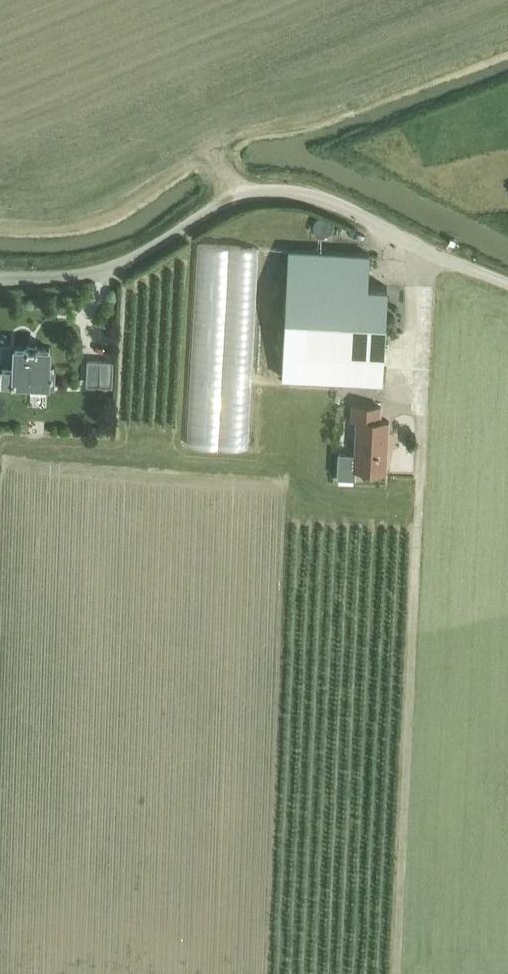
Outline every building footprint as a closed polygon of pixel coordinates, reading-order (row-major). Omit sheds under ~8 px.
[(384,383),(388,286),(368,286),(369,255),(288,252),(283,379),(384,383)] [(14,367),(4,367),(3,382),(50,385),(50,382),(55,382),(56,366),(50,366),(51,347),(15,345),(14,367)] [(90,363),(89,387),(113,387),(114,363),(90,363)] [(361,422),(360,453),(339,452),(337,477),(355,478),(356,468),(359,469),(359,470),(388,471),(390,422),(383,421),(383,408),(355,407),(354,422),(361,422)]
